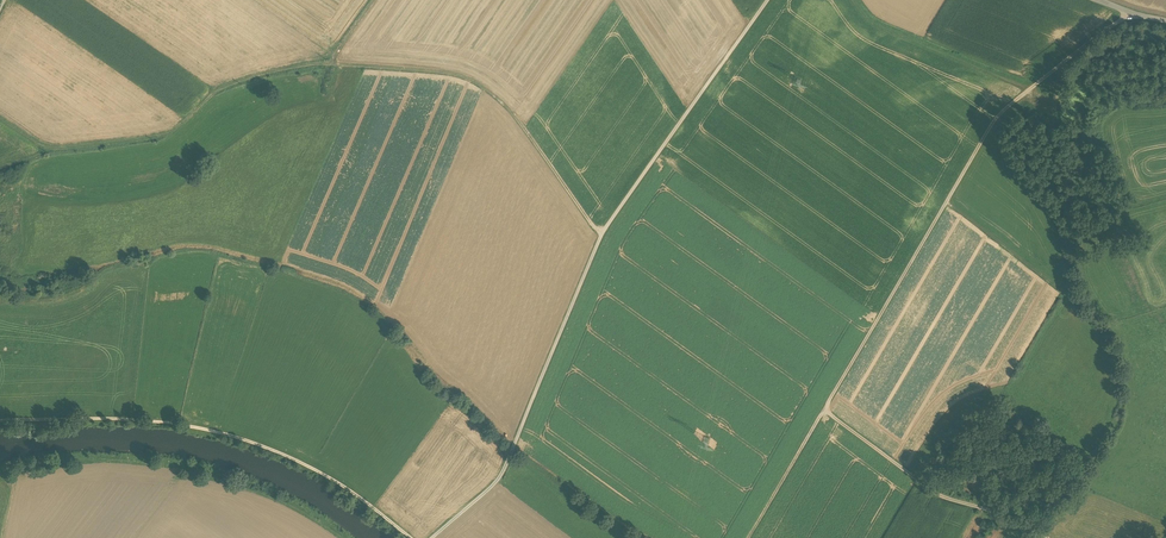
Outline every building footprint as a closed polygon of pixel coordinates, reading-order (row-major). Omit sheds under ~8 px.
[(758,487),(755,490),(761,495),(764,492),(758,487)] [(732,537),(738,537),(749,518),(740,513),(728,535),(732,537)]
